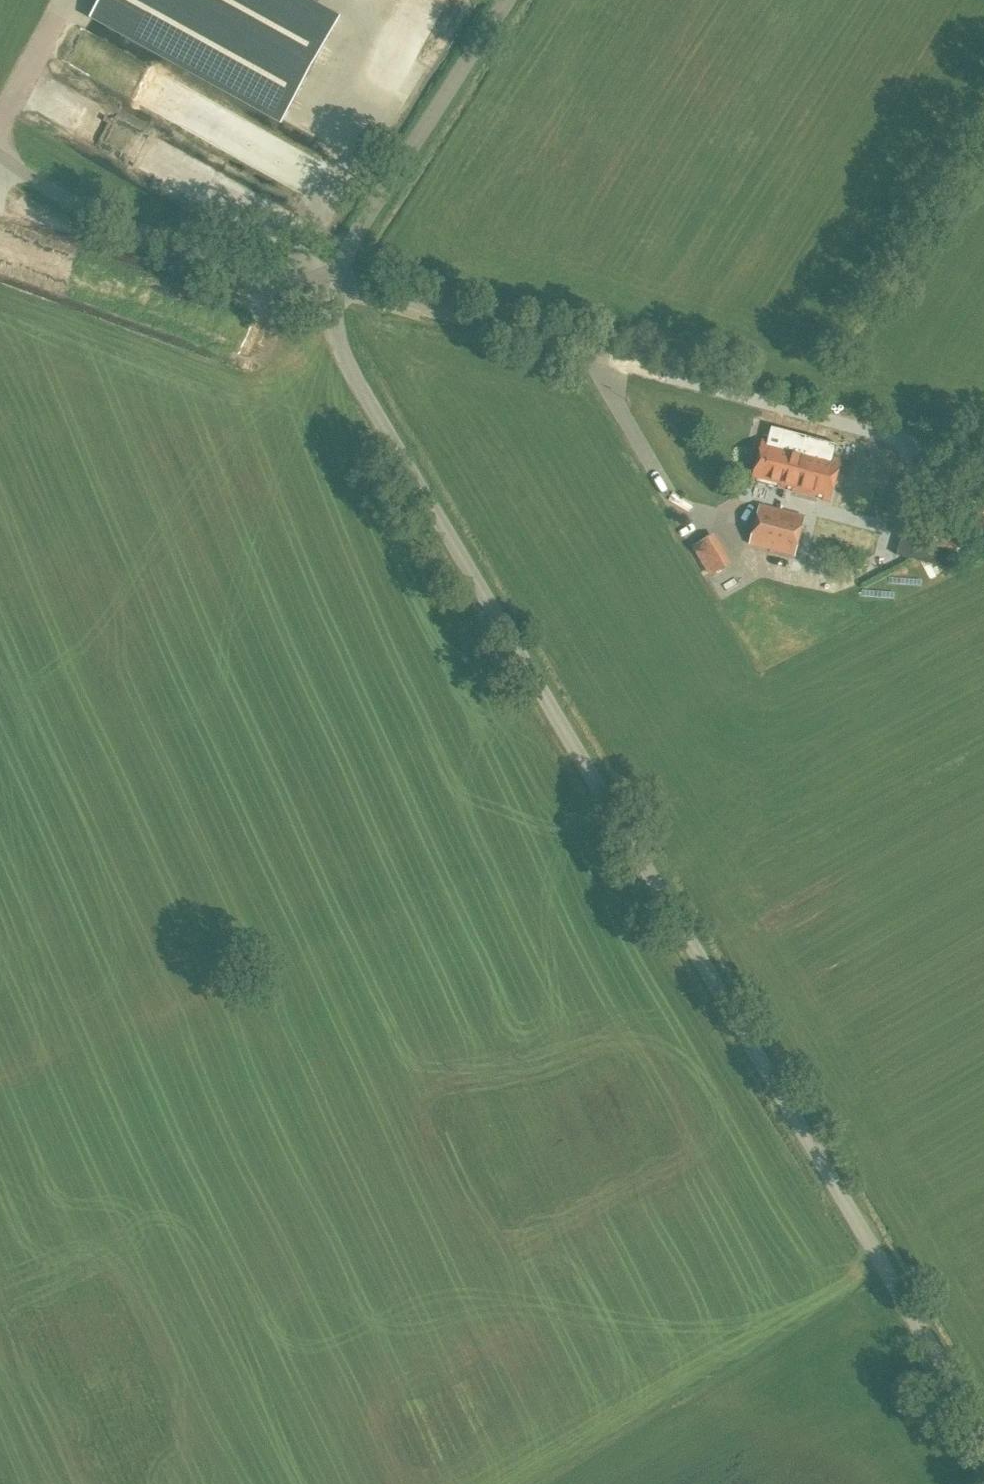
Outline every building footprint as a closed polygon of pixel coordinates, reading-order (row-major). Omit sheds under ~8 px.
[(87,23),(279,129),(339,21),(301,0),(100,0),(87,23)] [(795,461),(798,450),(762,441),(751,481),(781,489),(789,459),(795,461)] [(782,489),(810,496),(820,456),(798,450),(795,461),(789,459),(781,489),(782,489)] [(794,556),(804,517),(759,505),(749,544),(794,556)] [(958,540),(904,526),(897,554),(950,569),(958,540)] [(695,541),(714,570),(733,557),(714,529),(695,541)] [(729,564),(715,569),(719,580),(733,574),(729,564)]
